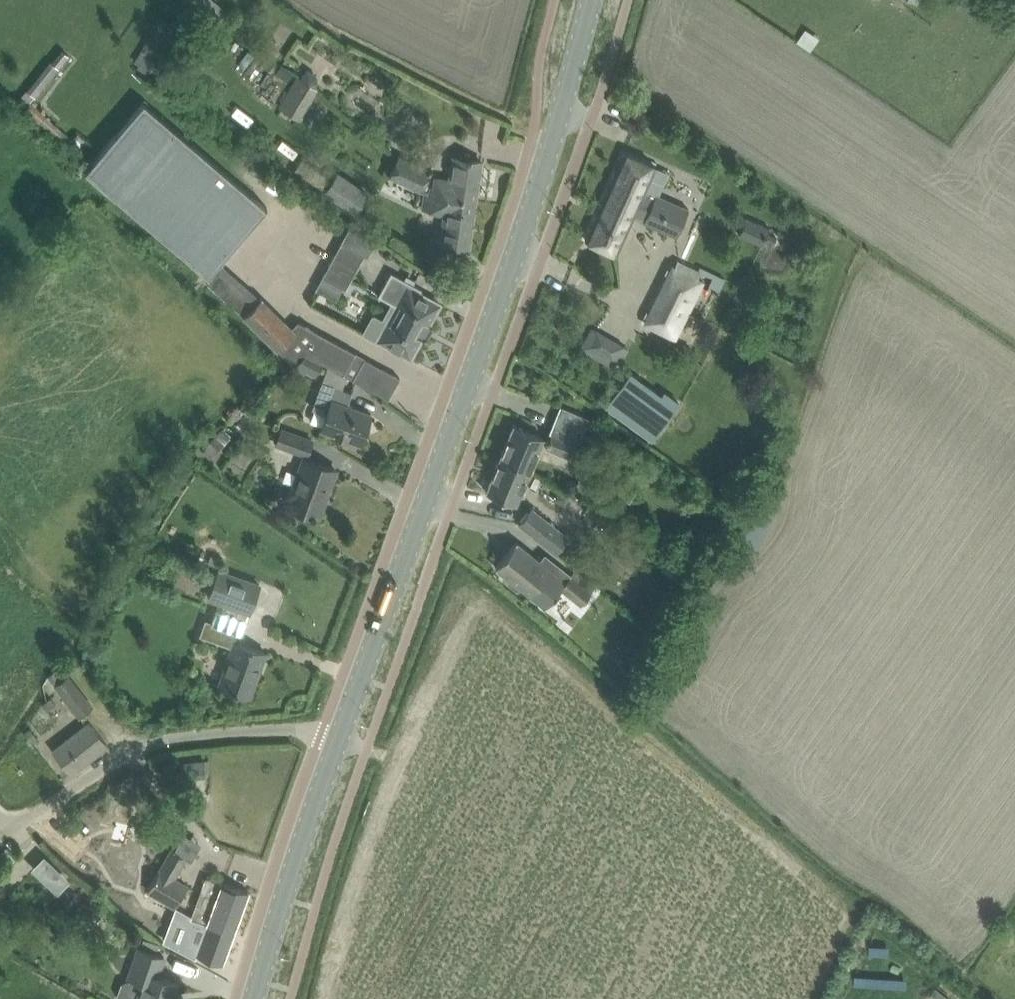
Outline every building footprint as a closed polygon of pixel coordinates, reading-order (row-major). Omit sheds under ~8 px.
[(39,98),(74,61),(65,52),(30,89),(39,98)] [(308,70),(301,82),(313,89),(317,81),(316,76),(308,70)] [(313,89),(301,82),(283,110),(298,120),(316,91),(313,89)] [(85,171),(208,276),(267,207),(144,102),(85,171)] [(585,239),(617,254),(635,214),(645,218),(644,221),(677,236),(689,209),(656,194),(655,197),(645,192),(656,166),(624,152),(585,239)] [(399,156),(389,175),(422,191),(431,171),(399,156)] [(481,161),(461,159),(453,157),(450,181),(436,180),(435,188),(431,188),(430,194),(430,195),(475,204),(481,161)] [(334,171),(330,176),(323,188),(353,207),(364,190),(334,171)] [(469,247),(475,204),(430,195),(430,194),(426,194),(424,209),(446,212),(441,243),(469,247)] [(762,244),(765,239),(771,242),(773,236),(767,233),(770,228),(747,217),(739,234),(762,244)] [(346,289),(365,255),(341,242),(323,276),(346,289)] [(208,283),(220,293),(223,289),(234,276),(223,266),(208,283)] [(658,296),(645,323),(676,338),(689,312),(703,281),(699,279),(672,266),(658,296)] [(378,296),(396,305),(377,340),(411,358),(421,338),(426,341),(434,326),(430,323),(440,303),(420,292),(422,289),(391,272),(378,296)] [(712,277),(708,285),(719,291),(725,278),(714,273),(712,277)] [(356,352),(298,321),(291,328),(261,297),(256,302),(244,291),(247,287),(234,276),(223,289),(220,293),(244,314),(293,364),(303,354),(304,354),(305,353),(321,362),(388,398),(400,377),(382,368),(355,353),(356,352)] [(581,347),(613,367),(627,345),(596,325),(581,347)] [(292,365),(313,376),(321,362),(305,353),(304,354),(303,354),(293,364),(292,365)] [(635,380),(617,418),(659,438),(677,399),(635,380)] [(352,392),(322,381),(312,408),(326,414),(321,428),(361,443),(371,414),(348,405),(352,392)] [(562,409),(553,431),(546,447),(569,457),(593,470),(602,453),(595,449),(601,437),(587,429),(591,421),(586,419),(562,409)] [(530,470),(543,437),(514,425),(500,458),(530,470)] [(307,455),(312,440),(282,429),(276,444),(307,455)] [(336,470),(317,463),(304,458),(287,505),(311,513),(310,515),(315,517),(326,487),(329,488),(336,470)] [(516,503),(524,485),(530,470),(500,458),(486,491),(516,503)] [(579,477),(571,493),(586,500),(615,515),(620,508),(610,501),(611,499),(589,482),(579,477)] [(584,502),(586,500),(571,493),(560,487),(554,499),(566,505),(563,510),(571,514),(568,519),(576,523),(585,510),(586,511),(589,505),(584,502)] [(531,507),(519,523),(556,553),(569,538),(531,507)] [(516,542),(496,567),(509,577),(508,583),(516,589),(521,587),(531,595),(544,605),(545,606),(546,605),(556,593),(560,587),(582,604),(592,592),(592,591),(571,575),(570,575),(545,555),(541,561),(516,542)] [(219,570),(209,598),(242,610),(239,617),(245,620),(248,612),(250,613),(260,585),(219,570)] [(239,617),(217,609),(211,625),(242,636),(247,620),(245,620),(239,617)] [(219,685),(250,696),(266,652),(235,641),(219,685)] [(92,706),(85,696),(68,674),(55,684),(80,716),(92,706)] [(180,700),(177,708),(186,710),(188,703),(180,700)] [(108,745),(89,721),(53,750),(71,774),(108,745)] [(203,770),(202,757),(177,758),(178,771),(203,770)] [(172,849),(148,890),(175,906),(187,885),(174,878),(186,857),(172,849)] [(193,911),(191,918),(207,923),(234,932),(237,924),(249,892),(222,882),(206,876),(201,892),(205,894),(201,905),(196,903),(193,911)] [(197,934),(172,920),(164,934),(190,948),(197,934)] [(207,923),(195,954),(222,964),(234,932),(207,923)] [(871,956),(891,957),(892,943),(872,942),(871,956)] [(132,967),(129,978),(143,983),(137,998),(171,998),(177,982),(158,976),(164,957),(139,948),(132,967)] [(909,992),(909,975),(857,973),(857,990),(909,992)]
